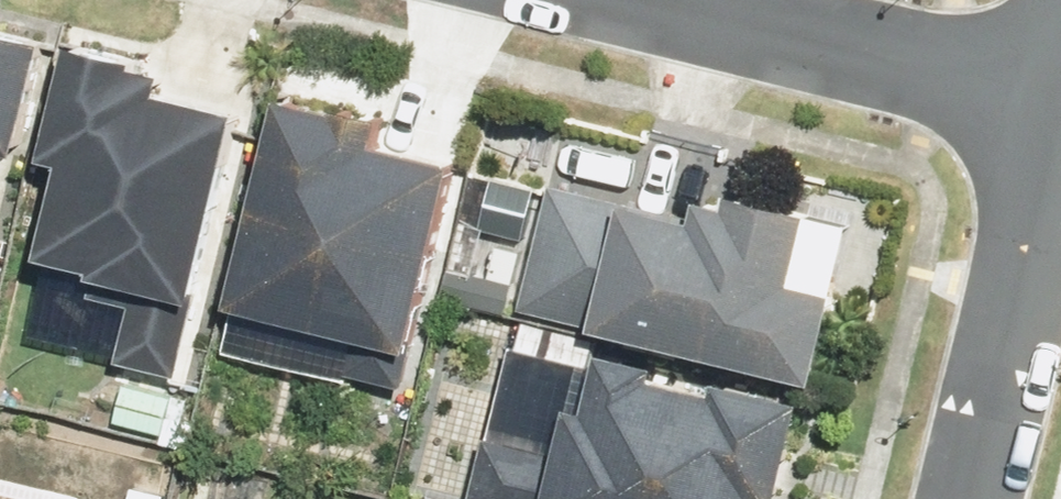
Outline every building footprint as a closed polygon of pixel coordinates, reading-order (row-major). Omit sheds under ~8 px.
[(54,51),(0,38),(0,209),(12,161),(27,164),(54,51)] [(118,365),(182,380),(198,312),(203,313),(249,123),(170,104),(175,82),(142,74),(143,69),(78,53),(50,168),(70,173),(47,267),(101,280),(99,287),(135,296),(118,365)] [(350,384),(409,399),(467,175),(383,154),(390,127),(347,116),(345,122),(288,107),(235,316),(360,347),(350,384)] [(524,312),(821,385),(843,295),(841,294),(799,284),(816,214),(735,194),(732,207),(704,200),(698,224),(555,189),(524,312)] [(809,402),(721,381),(718,394),(657,379),(660,366),(604,352),(590,409),(574,406),(561,456),(488,438),(473,498),(786,498),(809,402)]
